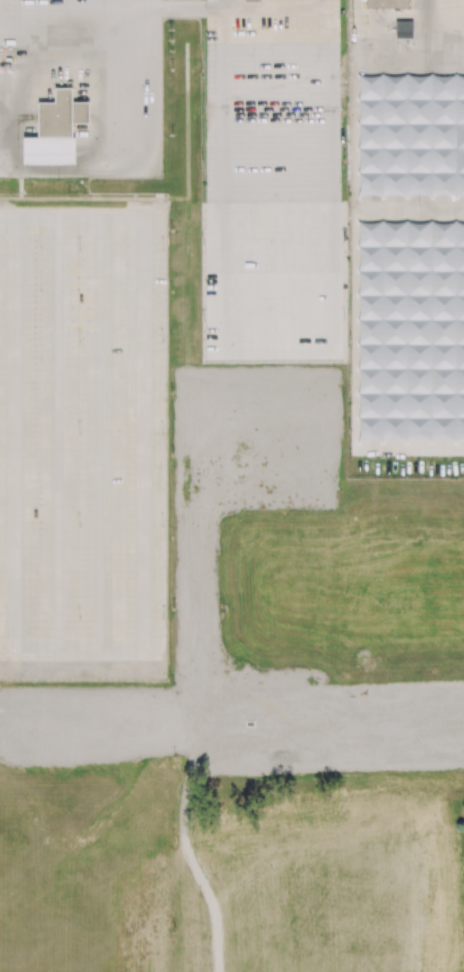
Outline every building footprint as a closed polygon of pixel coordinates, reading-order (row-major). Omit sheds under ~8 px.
[(366,8),(366,0),(408,0),(408,8),(366,8)] [(395,38),(395,21),(412,21),(412,38),(395,38)] [(23,165),(74,165),(73,124),(89,124),(88,102),(71,102),(71,88),(54,88),(54,103),(37,103),(38,138),(23,138),(23,165)]
